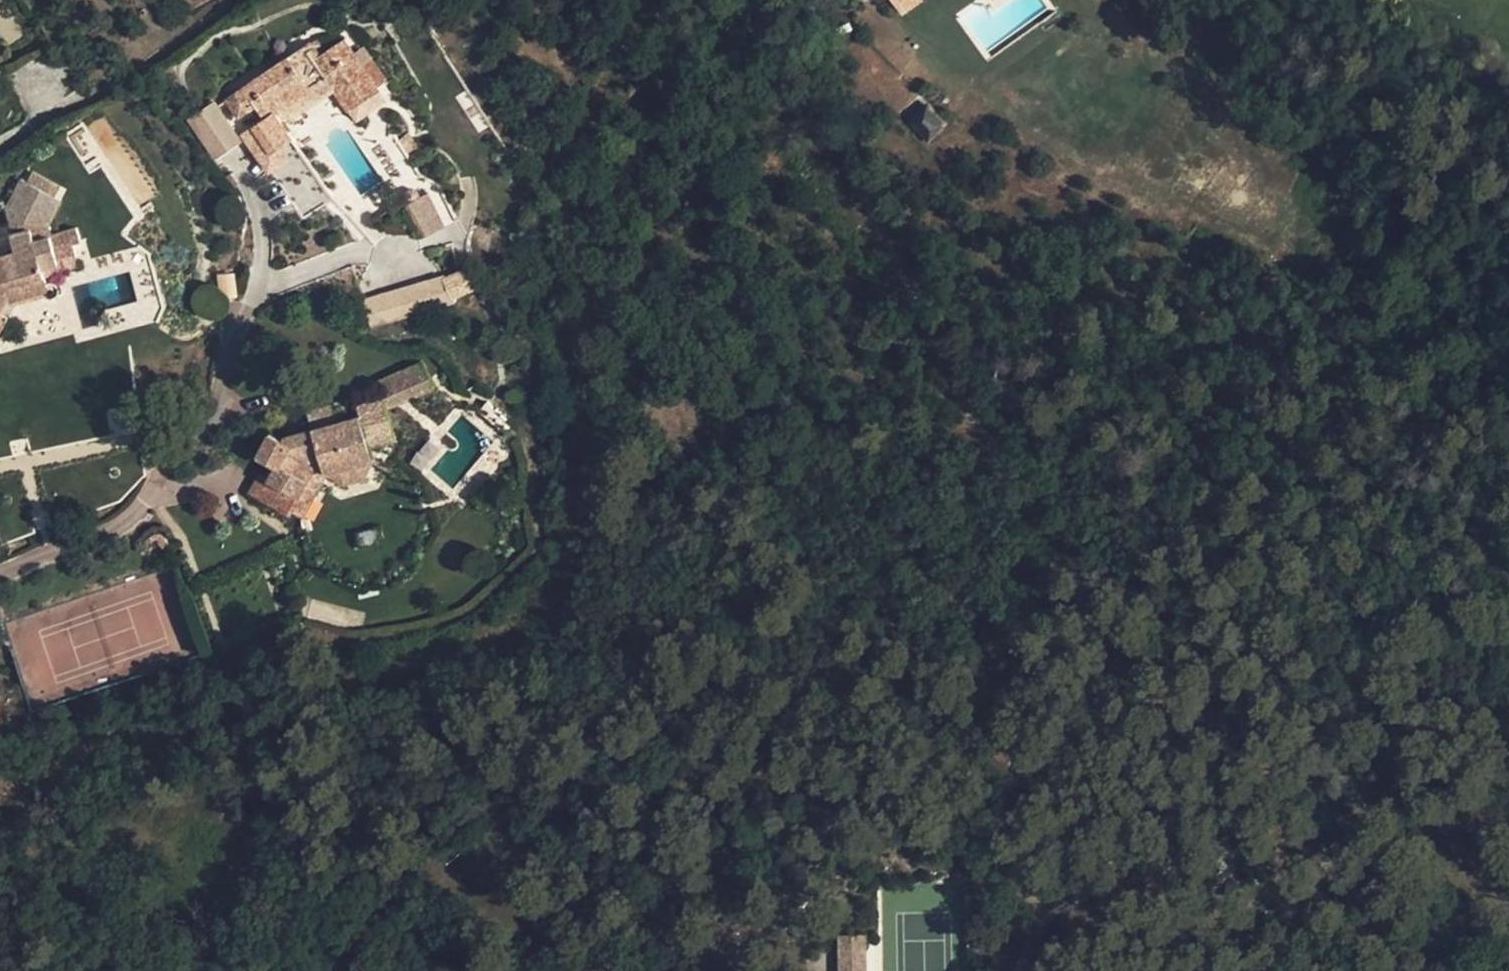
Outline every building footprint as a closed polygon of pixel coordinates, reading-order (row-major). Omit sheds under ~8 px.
[(191,9),(206,0),(186,0),(191,9)] [(901,15),(920,1),(920,0),(891,0),(901,15)] [(324,78),(333,91),(346,110),(380,86),(348,39),(316,60),(306,46),(225,100),(237,117),(255,105),(265,120),(253,128),(269,151),(276,146),(293,135),(286,125),(277,111),(324,78)] [(333,91),(324,78),(277,111),(286,125),(333,91)] [(216,158),(241,140),(215,101),(189,117),(216,158)] [(909,121),(928,139),(944,122),(926,104),(909,121)] [(269,151),(253,128),(245,133),(269,169),(284,159),(276,146),(269,151)] [(33,172),(26,183),(51,196),(58,184),(33,172)] [(11,295),(12,300),(48,289),(45,276),(60,271),(58,264),(86,256),(77,227),(52,235),(49,226),(61,201),(51,196),(26,183),(21,179),(4,210),(16,250),(0,255),(0,314),(11,295)] [(425,235),(445,225),(429,193),(409,204),(425,235)] [(446,277),(455,295),(477,284),(468,266),(446,277)] [(219,272),(221,298),(236,296),(234,271),(219,272)] [(48,289),(12,300),(14,306),(50,295),(48,289)] [(0,314),(0,331),(14,306),(12,300),(11,295),(0,314)] [(418,394),(435,386),(424,361),(407,369),(410,376),(418,394)] [(378,381),(382,389),(410,376),(407,369),(407,368),(378,381)] [(410,376),(382,389),(384,395),(387,407),(418,394),(410,376)] [(370,446),(396,438),(387,407),(384,395),(358,403),(361,415),(336,422),(331,405),(307,412),(312,429),(281,438),(271,431),(258,457),(276,467),(268,482),(258,477),(249,494),(293,518),(296,512),(323,464),(371,450),(370,446)] [(371,450),(323,464),(327,473),(374,459),(371,450)] [(327,473),(323,464),(296,512),(305,516),(327,473)] [(864,933),(839,934),(840,948),(865,946),(864,933)] [(865,946),(840,948),(840,970),(866,970),(865,946)]
